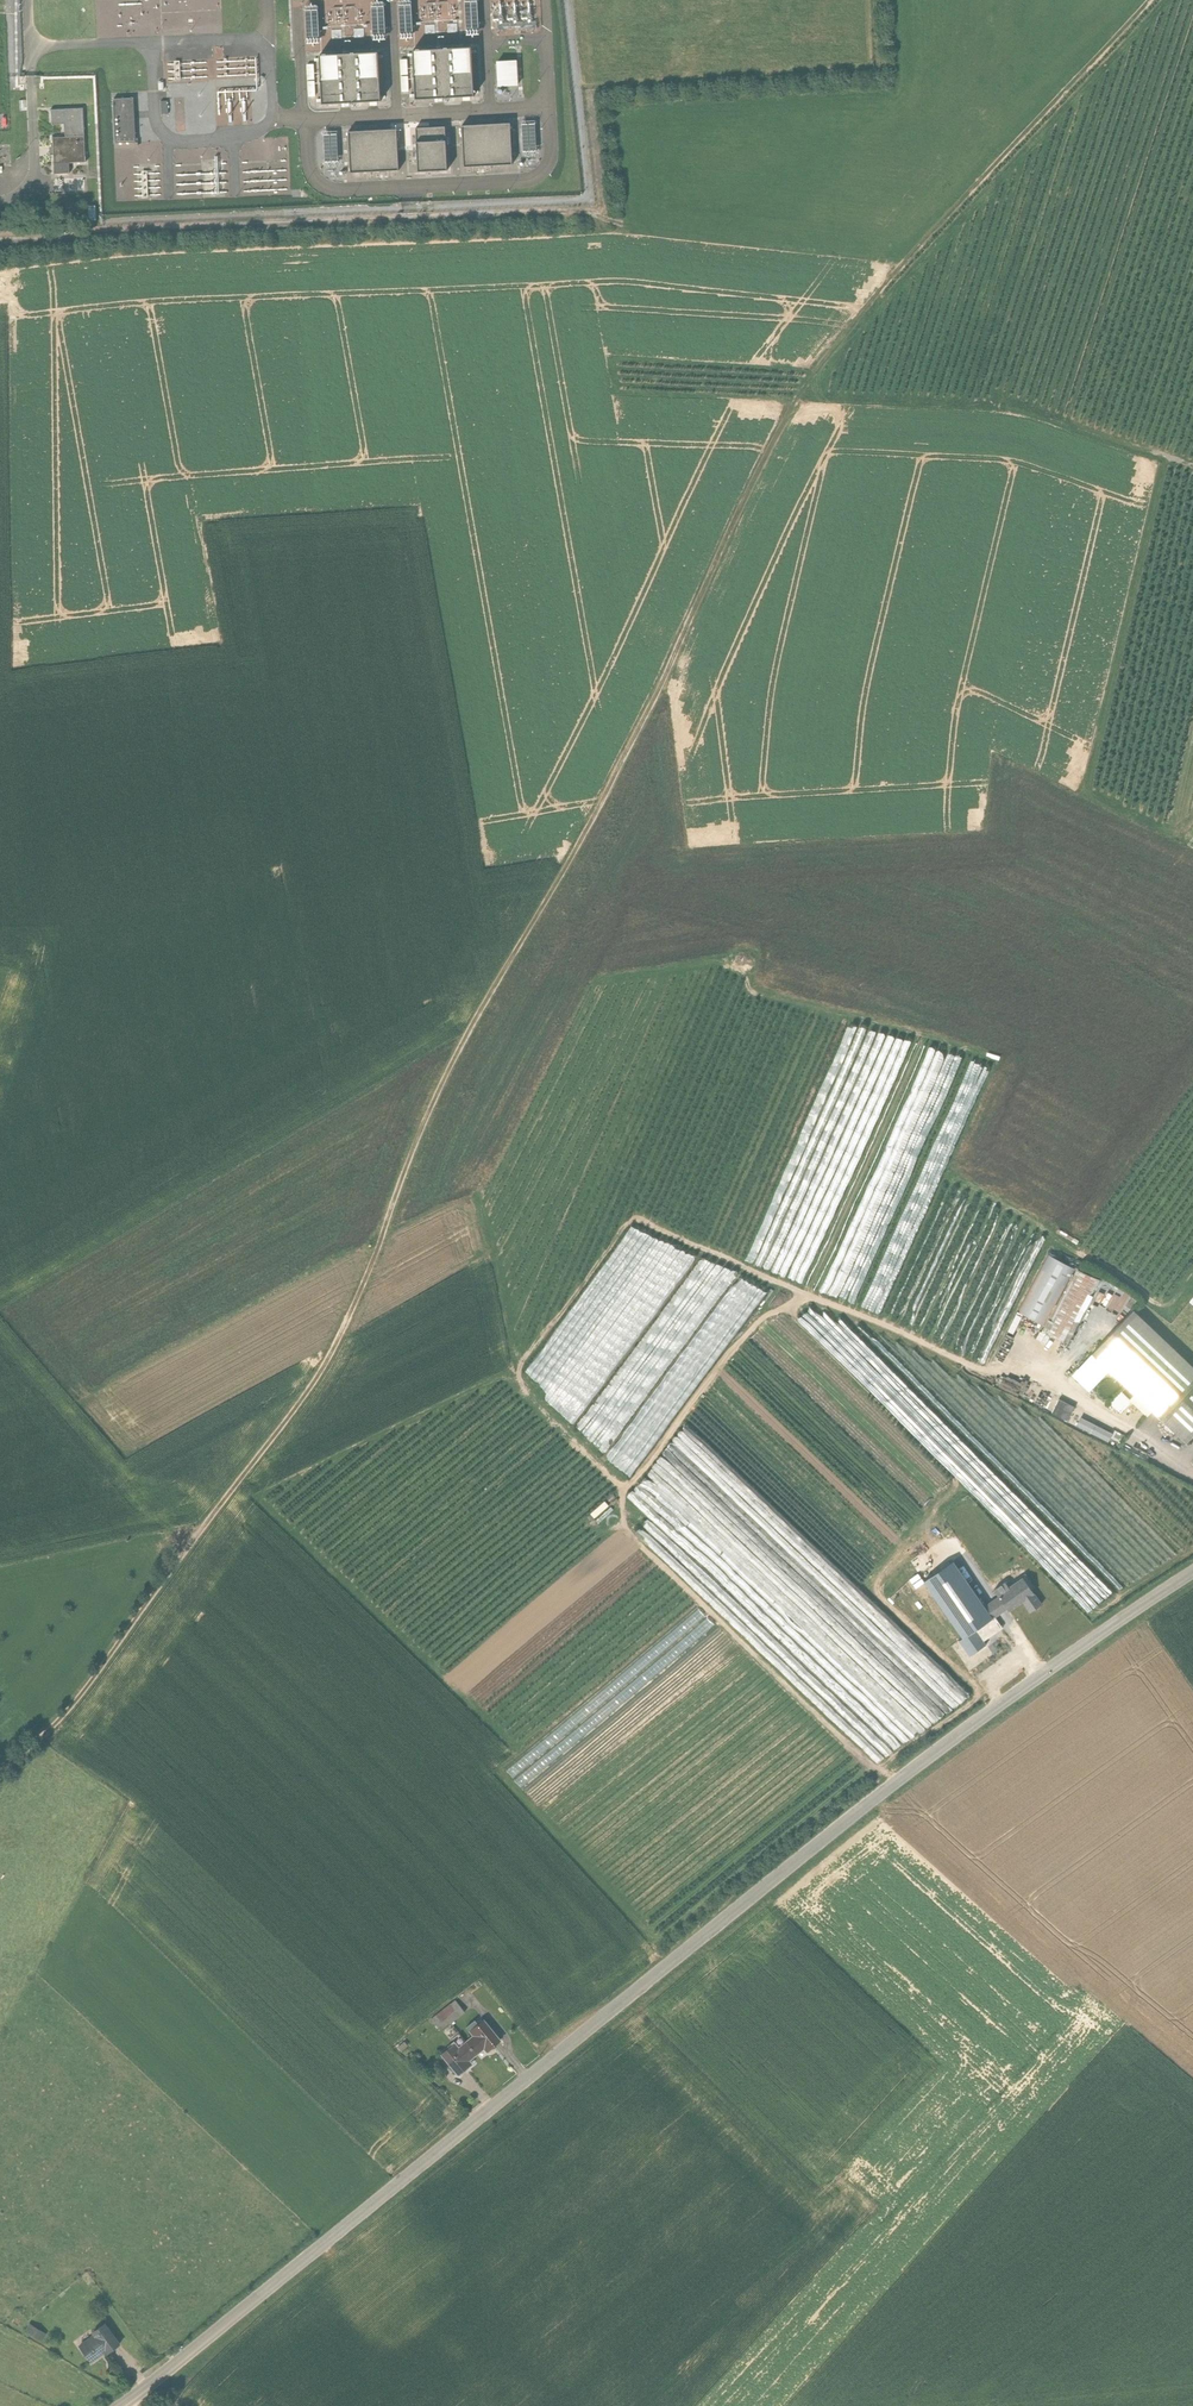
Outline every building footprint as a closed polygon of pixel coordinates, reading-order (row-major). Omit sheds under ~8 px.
[(466,35),(478,35),(476,0),(465,0),(466,35)] [(383,1),(372,1),(373,40),(384,40),(383,1)] [(412,1),(400,1),(402,39),(414,39),(412,1)] [(318,5),(306,5),(308,43),(320,43),(318,5)] [(471,48),(411,51),(414,99),(474,95),(471,48)] [(378,52),(318,56),(320,103),(380,100),(378,52)] [(519,58),(498,59),(499,87),(520,86),(519,58)] [(49,99),(64,99),(63,82),(48,83),(49,99)] [(134,100),(113,100),(114,142),(135,142),(134,100)] [(84,108),(51,110),(52,124),(63,123),(64,137),(52,138),(53,166),(86,164),(84,108)] [(27,109),(10,110),(11,118),(27,117),(27,109)] [(462,125),(463,167),(511,166),(510,124),(462,125)] [(349,129),(350,171),(398,170),(397,128),(349,129)] [(416,129),(420,173),(448,170),(446,128),(416,129)] [(337,131),(324,132),(325,165),(338,165),(337,131)] [(526,146),(537,147),(537,132),(526,132),(526,146)] [(1045,1250),(1012,1316),(1016,1318),(1027,1323),(1059,1257),(1045,1250)] [(1061,1258),(1027,1323),(1042,1331),(1075,1265),(1061,1258)] [(1077,1270),(1044,1333),(1066,1344),(1099,1281),(1077,1270)] [(870,1284),(864,1305),(884,1311),(890,1290),(870,1284)] [(1115,1307),(1128,1289),(1123,1286),(1111,1304),(1115,1307)] [(1133,1310),(1091,1355),(1134,1396),(1160,1420),(1164,1424),(1186,1445),(1192,1438),(1192,1367),(1133,1310)] [(1100,1374),(1087,1386),(1091,1391),(1104,1378),(1100,1374)] [(1137,1398),(1134,1396),(1129,1400),(1121,1391),(1120,1391),(1112,1399),(1110,1402),(1109,1403),(1116,1410),(1120,1414),(1132,1402),(1132,1403),(1141,1411),(1141,1412),(1134,1419),(1137,1423),(1145,1414),(1146,1415),(1147,1416),(1151,1412),(1149,1410),(1137,1398)] [(1031,1392),(1027,1400),(1046,1410),(1051,1402),(1031,1392)] [(1059,1399),(1051,1413),(1067,1421),(1075,1407),(1059,1399)] [(1080,1418),(1076,1426),(1108,1442),(1112,1434),(1080,1418)] [(602,1510),(593,1522),(599,1526),(608,1514),(602,1510)] [(955,1557),(925,1576),(963,1636),(960,1638),(970,1654),(989,1643),(986,1638),(1004,1627),(997,1616),(1023,1600),(1030,1611),(1044,1603),(1025,1573),(1009,1582),(1006,1577),(994,1585),(1000,1595),(985,1604),(955,1557)] [(794,1567),(777,1563),(774,1573),(791,1578),(794,1567)] [(454,2000),(430,2019),(435,2025),(437,2023),(443,2029),(464,2012),(454,2000)] [(470,2032),(473,2036),(465,2043),(477,2056),(485,2049),(489,2054),(502,2042),(484,2020),(470,2032)] [(477,2056),(465,2043),(459,2048),(455,2043),(440,2055),(459,2079),(474,2066),(471,2062),(477,2056)] [(32,2320),(27,2329),(44,2338),(49,2330),(32,2320)] [(92,2338),(79,2347),(92,2364),(106,2353),(108,2356),(122,2345),(105,2321),(88,2333),(92,2338)]
